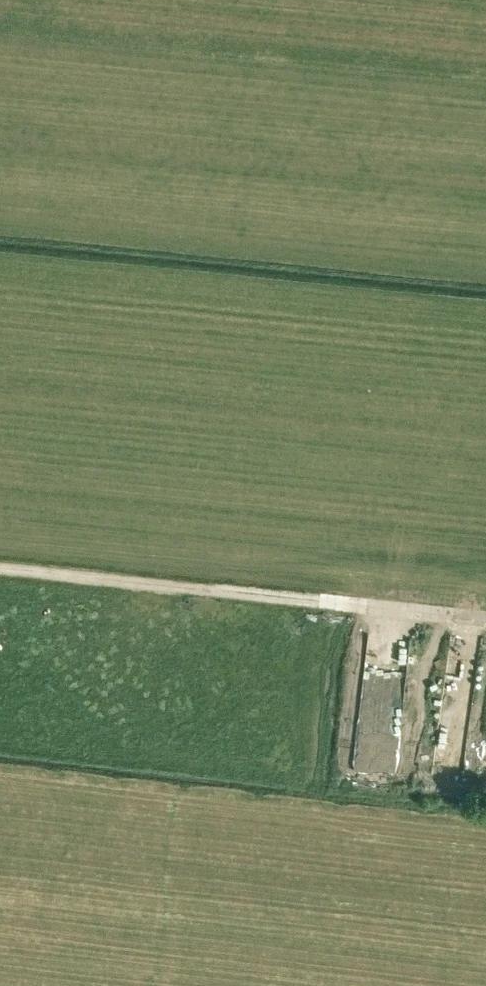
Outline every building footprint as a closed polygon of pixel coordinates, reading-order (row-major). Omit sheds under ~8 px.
[(370,642),(355,764),(379,768),(395,645),(370,642)]
